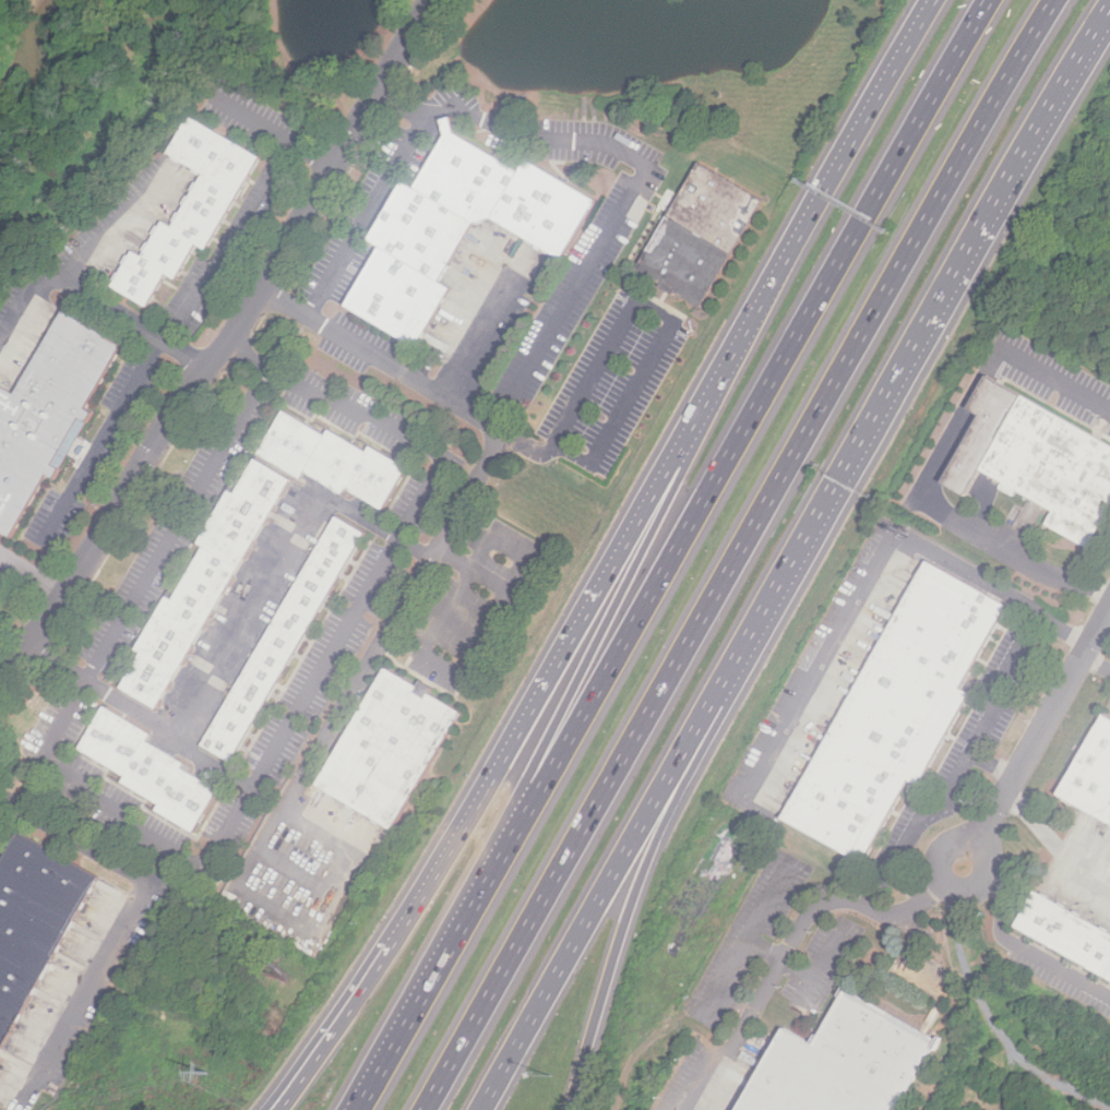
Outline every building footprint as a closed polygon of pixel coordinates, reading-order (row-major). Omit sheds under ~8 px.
[(166,153),(188,115),(255,157),(202,251),(193,243),(174,279),(163,273),(144,307),(109,286),(131,251),(141,256),(163,220),(171,227),(202,176),(166,153)] [(342,302),(379,246),(369,238),(403,181),(414,187),(447,128),(518,170),(526,159),(594,200),(560,254),(479,212),(437,279),(447,288),(413,345),(342,302)] [(761,198),(701,300),(637,263),(697,160),(761,198)] [(10,536),(120,345),(62,312),(12,397),(0,390),(0,530),(10,536)] [(989,378),(1109,445),(1109,510),(1089,548),(1048,525),(1055,512),(983,472),(969,496),(945,482),(982,416),(971,409),(989,378)] [(404,466),(368,445),(363,451),(326,429),(323,434),(281,408),(253,454),(299,481),(306,473),(339,493),(344,486),(379,508),(404,466)] [(154,707),(288,480),(253,459),(118,687),(154,707)] [(200,741),(229,759),(362,532),(333,514),(200,741)] [(864,863),(786,819),(929,562),(1008,607),(963,689),(971,694),(920,786),(911,780),(864,863)] [(382,668),(457,713),(387,829),(312,784),(382,668)] [(102,705),(148,733),(144,741),(182,763),(179,767),(215,789),(190,831),(154,809),(157,803),(119,780),(122,775),(76,748),(102,705)] [(1105,716),(1109,719),(1109,824),(1060,796),(1105,716)] [(96,875),(15,829),(0,857),(0,1045),(96,875)] [(1037,892),(1109,933),(1109,981),(1016,928),(1037,892)] [(940,1042),(901,1109),(742,1109),(788,1029),(816,1047),(849,990),(940,1042)]
